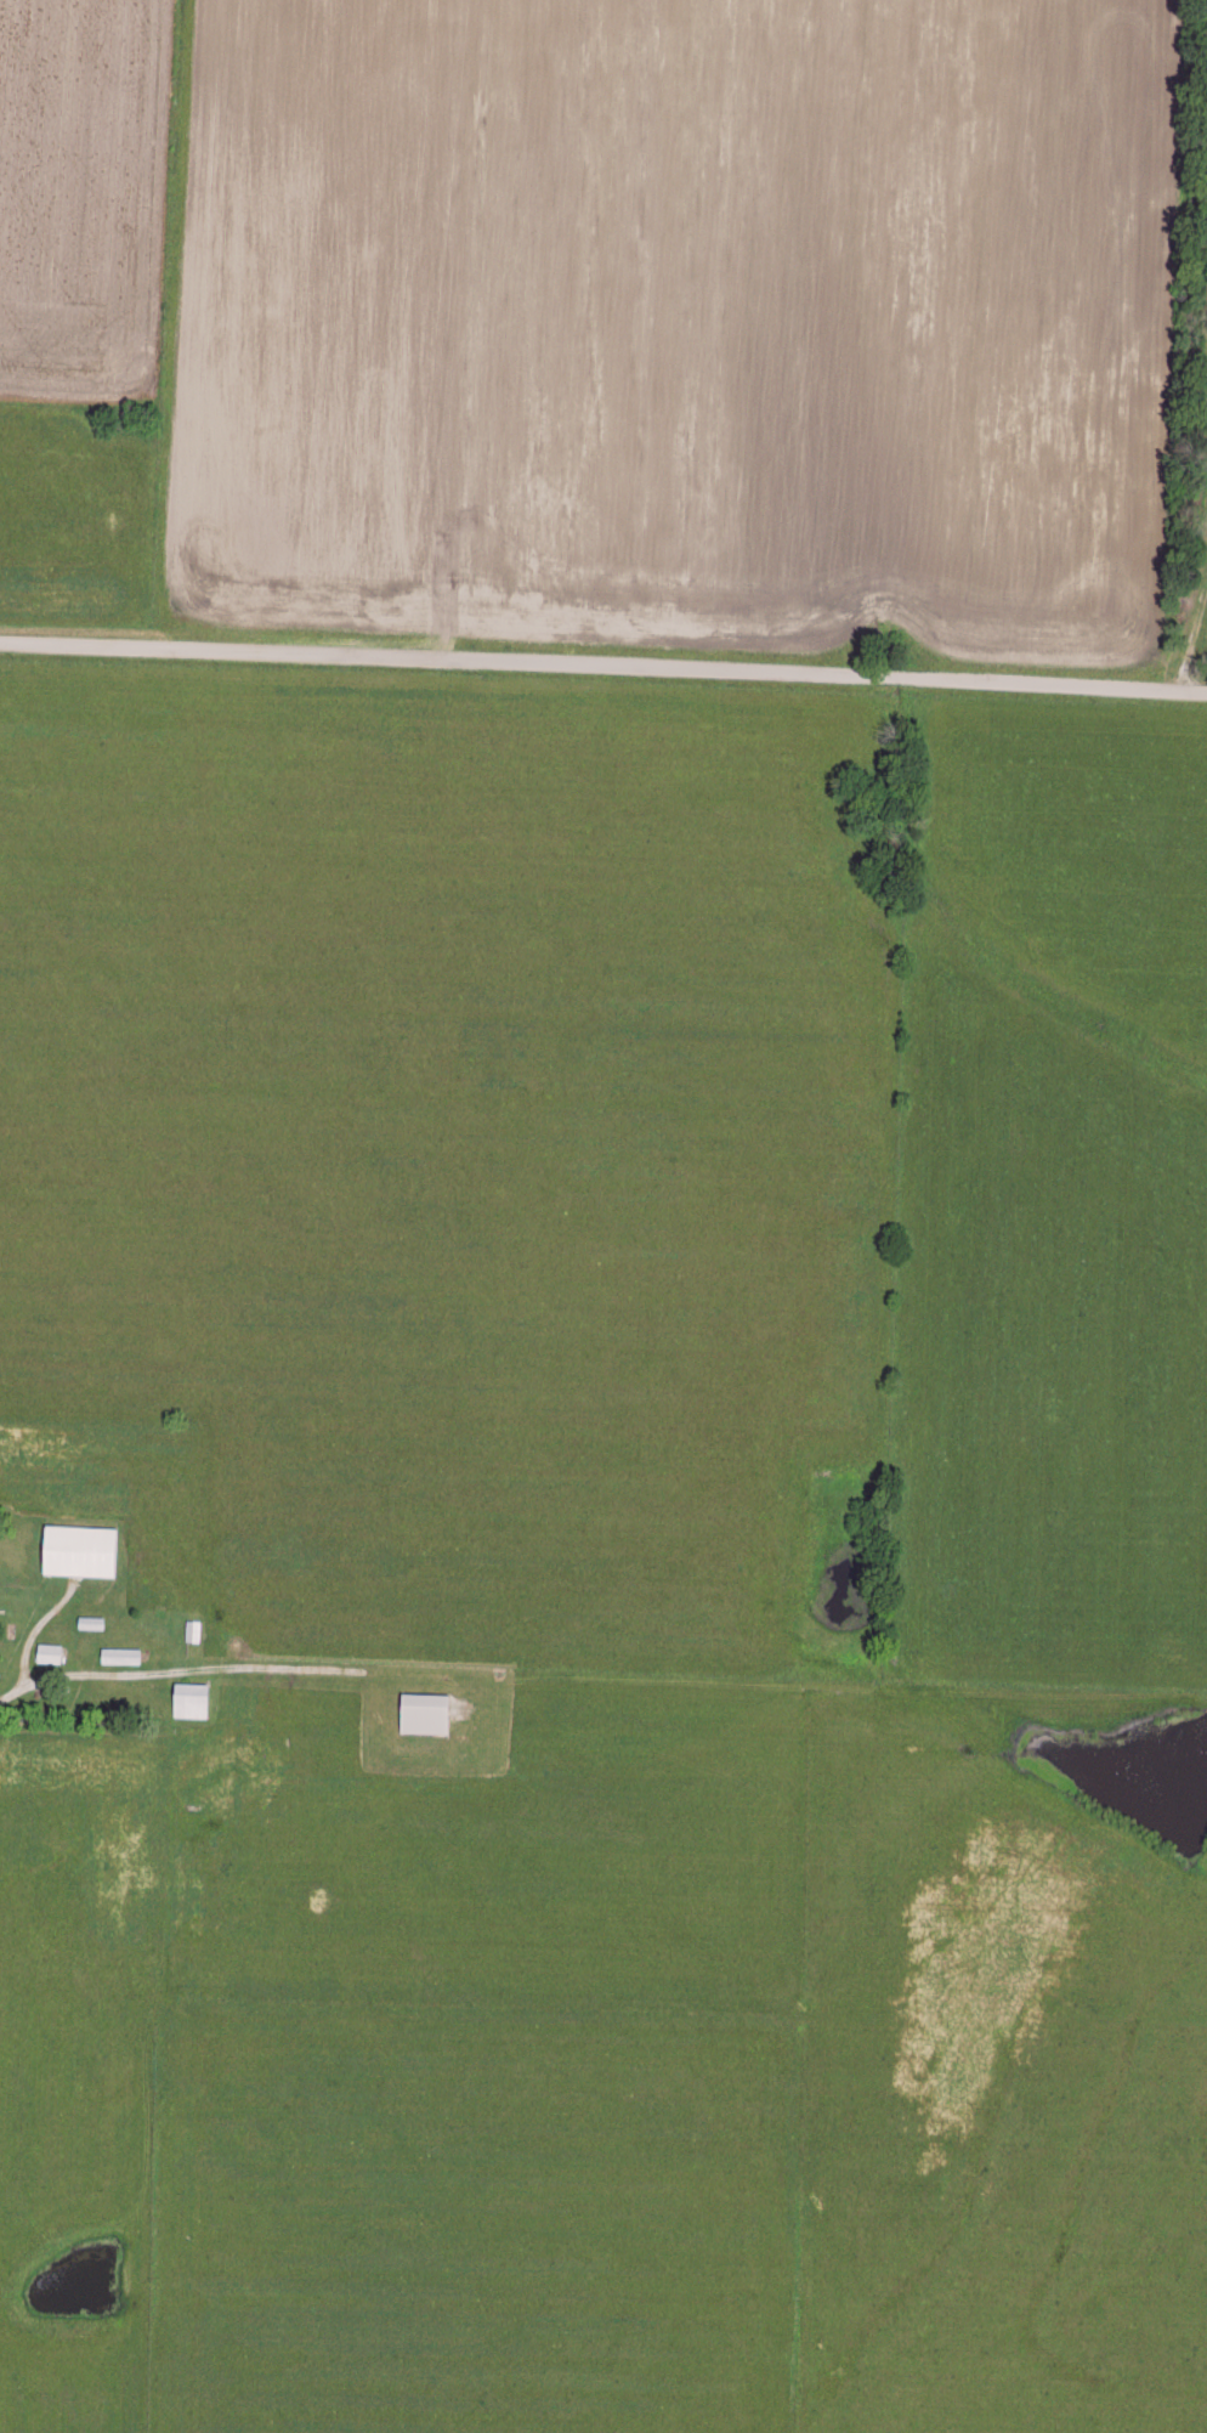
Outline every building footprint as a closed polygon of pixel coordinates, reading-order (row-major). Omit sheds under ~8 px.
[(38,1571),(110,1573),(112,1525),(39,1523),(38,1571)] [(60,1642),(35,1642),(35,1661),(60,1661),(60,1642)] [(139,1646),(99,1645),(99,1662),(139,1662),(139,1646)] [(205,1716),(206,1681),(171,1680),(170,1715),(205,1716)] [(397,1730),(444,1731),(446,1692),(398,1691),(397,1730)]
